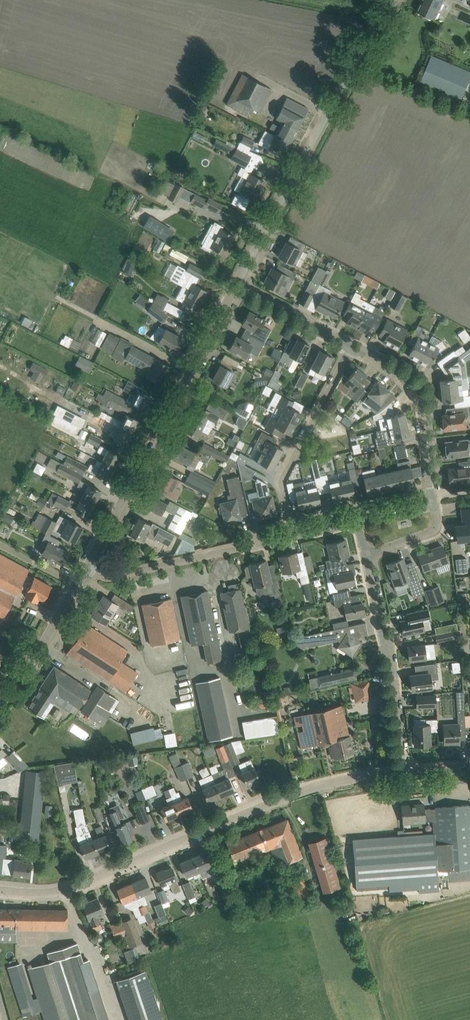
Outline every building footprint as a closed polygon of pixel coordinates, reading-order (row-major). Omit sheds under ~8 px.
[(418,12),(435,20),(444,0),(445,1),(446,0),(423,0),(418,12)] [(429,88),(461,101),(469,79),(469,72),(432,56),(420,84),(429,88)] [(259,112),(271,90),(242,74),(226,104),(248,116),(252,108),(259,112)] [(277,131),(274,136),(280,140),(283,135),(292,140),(308,109),(287,98),(276,118),(282,121),(279,127),(273,123),(271,128),(277,131)] [(280,140),(274,136),(265,131),(261,138),(258,144),(268,149),(271,143),(286,151),(292,140),(283,135),(280,140)] [(244,136),(241,142),(252,148),(255,142),(244,136)] [(212,146),(231,155),(235,146),(228,142),(226,144),(216,139),(212,146)] [(249,174),(258,179),(264,167),(260,157),(248,152),(250,148),(239,143),(237,149),(251,156),(245,167),(244,169),(250,172),(249,174)] [(251,156),(237,149),(231,160),(245,167),(251,156)] [(234,190),(254,200),(259,190),(260,190),(265,182),(258,179),(249,174),(250,172),(244,169),(241,167),(237,174),(247,179),(244,185),(238,182),(234,190)] [(168,198),(174,201),(177,196),(180,197),(184,188),(176,184),(168,198)] [(222,205),(209,198),(207,200),(195,194),(191,202),(204,209),(205,206),(218,213),(222,205)] [(237,197),(235,196),(230,204),(245,212),(250,201),(238,195),(237,197)] [(150,216),(143,227),(162,238),(169,227),(150,216)] [(209,237),(207,236),(201,247),(210,252),(210,251),(209,250),(211,248),(226,255),(230,248),(229,247),(234,236),(221,229),(222,227),(223,227),(223,226),(214,222),(211,229),(213,230),(209,237)] [(287,261),(292,264),(295,266),(306,245),(299,241),(296,247),(286,242),(278,256),(287,261)] [(188,256),(173,248),(169,254),(185,262),(188,256)] [(130,259),(126,265),(132,268),(136,262),(130,259)] [(185,283),(187,283),(178,300),(197,310),(203,298),(202,298),(206,291),(195,285),(199,277),(200,278),(203,271),(191,264),(187,271),(177,267),(170,281),(182,287),(185,283)] [(279,264),(275,270),(272,268),(270,272),(264,283),(274,289),(273,291),(282,295),(291,278),(293,280),(296,273),(279,264)] [(318,267),(310,281),(311,281),(318,285),(326,271),(318,267)] [(361,280),(364,275),(357,272),(355,277),(361,280)] [(325,273),(321,282),(326,285),(330,275),(325,273)] [(364,275),(361,280),(377,288),(380,283),(379,283),(364,275)] [(318,285),(311,281),(305,292),(313,296),(319,285),(318,285)] [(311,301),(318,304),(315,309),(323,313),(323,311),(335,318),(343,302),(329,294),(331,291),(319,284),(319,285),(313,296),(311,301)] [(385,298),(391,300),(395,291),(390,288),(385,298)] [(300,302),(307,306),(313,296),(305,292),(300,302)] [(346,323),(356,328),(369,303),(360,298),(361,295),(355,292),(343,314),(349,317),(346,323)] [(405,296),(396,292),(389,306),(398,310),(405,296)] [(160,295),(156,305),(163,309),(179,317),(183,310),(167,302),(168,300),(160,295)] [(139,296),(134,302),(143,309),(148,303),(139,296)] [(152,303),(147,310),(162,322),(168,315),(152,303)] [(369,303),(356,328),(366,334),(369,328),(374,331),(386,308),(380,305),(379,308),(369,303)] [(254,330),(251,335),(264,342),(271,330),(262,326),(265,320),(249,312),(242,324),(254,330)] [(24,317),(21,324),(29,328),(32,320),(24,317)] [(399,328),(400,326),(387,319),(379,335),(380,336),(380,335),(385,338),(383,343),(397,350),(402,342),(400,341),(406,330),(406,329),(405,331),(399,328)] [(289,324),(286,331),(293,334),(296,328),(289,324)] [(408,356),(418,361),(428,343),(423,340),(425,335),(421,332),(424,328),(418,325),(411,338),(416,341),(408,356)] [(150,338),(159,343),(175,351),(182,338),(166,330),(159,326),(156,331),(150,338)] [(465,329),(458,334),(465,344),(469,340),(469,337),(465,329)] [(264,342),(251,335),(247,343),(236,337),(229,349),(246,358),(249,351),(257,356),(264,342)] [(112,354),(111,356),(122,362),(124,358),(125,358),(149,371),(146,376),(153,380),(162,385),(171,367),(163,362),(148,354),(144,352),(138,349),(131,345),(132,344),(121,338),(112,354)] [(279,361),(289,366),(294,357),(301,361),(310,345),(308,345),(308,343),(304,341),(303,342),(297,339),(295,342),(290,339),(279,361)] [(428,343),(418,361),(429,367),(437,351),(438,351),(439,352),(446,347),(442,341),(434,346),(428,343)] [(439,361),(443,366),(458,356),(465,351),(462,346),(454,351),(454,350),(439,361)] [(320,351),(319,353),(308,373),(313,376),(316,370),(323,374),(329,363),(330,364),(333,358),(320,351)] [(438,382),(439,392),(462,389),(460,378),(465,377),(464,364),(461,360),(468,355),(465,351),(458,356),(443,366),(441,368),(443,366),(449,374),(449,379),(440,380),(440,382),(438,382)] [(86,367),(89,360),(80,356),(77,362),(86,367)] [(212,380),(221,385),(226,387),(230,378),(235,381),(241,369),(223,359),(212,380)] [(359,385),(367,376),(362,372),(363,371),(356,365),(350,373),(351,374),(344,383),(350,389),(346,394),(355,401),(364,389),(359,385)] [(266,367),(263,374),(270,377),(273,371),(266,367)] [(295,385),(301,388),(307,375),(301,372),(295,385)] [(126,401),(132,404),(144,410),(151,398),(144,394),(146,391),(133,384),(133,383),(128,380),(128,381),(123,390),(128,392),(127,392),(130,394),(126,401)] [(370,409),(376,414),(380,412),(382,410),(394,399),(388,394),(389,391),(385,388),(386,387),(378,380),(372,387),(373,388),(363,401),(371,408),(370,409)] [(439,392),(440,401),(442,401),(442,403),(465,400),(466,406),(469,406),(469,395),(462,396),(462,389),(439,392)] [(65,397),(72,400),(75,393),(69,390),(65,397)] [(106,390),(103,395),(110,399),(120,405),(123,400),(106,390)] [(110,399),(103,395),(100,401),(118,410),(120,405),(110,399)] [(276,407),(273,412),(296,424),(302,414),(291,408),(294,402),(282,396),(276,407)] [(229,410),(206,398),(202,407),(210,412),(218,416),(224,419),(229,410)] [(202,407),(199,405),(192,417),(204,424),(211,427),(211,428),(218,416),(210,412),(202,407)] [(469,417),(468,406),(447,408),(448,417),(442,418),(444,430),(465,428),(465,420),(466,420),(469,417)] [(97,415),(105,419),(113,423),(119,427),(132,434),(138,421),(126,414),(122,423),(99,410),(97,415)] [(379,419),(381,430),(388,429),(406,424),(404,413),(384,418),(382,410),(380,412),(376,414),(373,416),(374,420),(379,419)] [(296,424),(273,412),(270,417),(265,428),(277,434),(280,429),(291,434),(296,424)] [(247,420),(238,415),(235,421),(237,426),(242,429),(247,420)] [(344,416),(340,421),(348,427),(352,422),(344,416)] [(204,424),(192,417),(186,430),(194,435),(204,440),(211,427),(204,424)] [(113,423),(105,419),(103,423),(117,431),(113,439),(126,445),(132,434),(119,427),(113,423)] [(91,434),(101,439),(103,440),(107,434),(83,422),(80,428),(84,430),(91,434)] [(384,447),(393,445),(392,439),(409,435),(406,424),(388,429),(381,430),(375,431),(377,441),(376,442),(378,448),(384,447)] [(266,441),(261,451),(278,459),(283,449),(269,442),(272,437),(267,434),(262,431),(259,437),(266,441)] [(101,439),(91,434),(87,441),(97,446),(101,439)] [(235,441),(229,437),(226,442),(233,446),(235,441)] [(447,460),(455,459),(455,456),(469,455),(469,454),(469,440),(467,441),(467,440),(458,441),(458,442),(455,442),(454,441),(445,442),(446,449),(444,452),(444,457),(447,460)] [(405,442),(393,445),(394,451),(406,448),(405,442)] [(215,456),(214,457),(225,462),(226,462),(229,456),(204,443),(201,449),(215,456)] [(178,444),(172,456),(173,456),(172,459),(178,462),(179,461),(182,463),(183,461),(195,468),(200,456),(178,444)] [(105,456),(101,462),(113,469),(120,456),(100,445),(97,452),(105,456)] [(77,449),(74,456),(82,460),(85,454),(77,449)] [(214,459),(214,457),(215,456),(201,449),(199,453),(202,455),(200,457),(208,461),(210,457),(214,459)] [(278,459),(261,451),(256,461),(272,470),(278,459)] [(236,460),(237,461),(245,465),(246,463),(251,465),(254,460),(240,453),(236,460)] [(67,456),(63,464),(83,474),(87,467),(67,456)] [(229,456),(226,462),(232,465),(239,469),(237,461),(236,460),(229,456)] [(48,463),(46,466),(67,477),(78,483),(83,474),(63,464),(53,459),(50,458),(48,463)] [(397,463),(399,470),(403,487),(415,484),(409,460),(397,463)] [(245,465),(237,461),(239,469),(242,481),(251,479),(255,471),(245,465)] [(464,461),(465,467),(448,469),(449,484),(469,482),(469,461),(464,461)] [(113,469),(101,462),(98,468),(90,464),(87,470),(107,480),(113,469)] [(225,462),(223,468),(229,471),(232,465),(226,462),(225,462)] [(324,469),(319,470),(324,490),(330,488),(332,501),(344,498),(339,480),(329,483),(327,474),(325,475),(324,469)] [(379,492),(375,475),(374,469),(366,471),(366,473),(356,475),(359,487),(365,485),(367,495),(379,492)] [(192,470),(189,477),(212,489),(215,482),(206,477),(192,470)] [(315,480),(304,482),(305,488),(310,506),(321,504),(318,491),(324,490),(319,470),(314,471),(315,477),(314,477),(315,480)] [(399,470),(387,472),(391,489),(403,487),(399,470)] [(33,471),(29,478),(37,483),(41,476),(33,471)] [(158,491),(168,496),(170,493),(173,494),(180,480),(164,472),(157,485),(161,487),(158,491)] [(387,472),(375,475),(379,492),(391,489),(387,472)] [(245,505),(247,515),(248,514),(238,476),(226,479),(230,495),(227,495),(228,501),(220,503),(221,505),(218,508),(219,513),(223,515),(225,523),(241,519),(238,507),(245,505)] [(212,489),(189,477),(186,483),(209,495),(212,489)] [(261,499),(254,500),(253,501),(256,514),(257,518),(275,514),(271,496),(270,497),(267,484),(257,478),(255,482),(257,491),(259,491),(261,499)] [(351,478),(339,480),(344,498),(355,496),(351,478)] [(85,490),(82,497),(95,504),(101,491),(81,480),(77,486),(85,490)] [(305,488),(304,482),(293,484),(292,482),(286,484),(289,497),(295,496),(298,509),(310,506),(305,488)] [(95,504),(82,497),(78,504),(70,499),(69,501),(58,496),(53,493),(48,501),(65,510),(68,506),(88,517),(95,504)] [(163,509),(175,515),(168,527),(180,533),(187,521),(191,512),(170,501),(168,504),(151,495),(145,506),(161,514),(163,509)] [(40,498),(37,503),(43,507),(46,501),(40,498)] [(461,509),(463,525),(469,524),(469,508),(461,509)] [(40,530),(46,533),(50,535),(53,530),(75,541),(82,527),(73,522),(69,520),(68,520),(60,516),(57,522),(47,517),(40,530)] [(136,517),(127,533),(143,542),(147,536),(154,539),(154,538),(168,546),(174,535),(153,523),(152,525),(136,517)] [(455,526),(457,541),(469,539),(469,524),(463,525),(455,526)] [(50,535),(46,533),(39,546),(46,550),(47,547),(52,549),(48,557),(53,560),(62,565),(69,552),(58,546),(61,541),(50,535)] [(194,550),(193,545),(182,539),(173,555),(194,550)] [(325,560),(327,569),(347,565),(345,557),(347,556),(349,556),(347,549),(345,540),(327,544),(330,559),(325,560)] [(417,554),(424,571),(448,562),(442,545),(417,554)] [(304,584),(309,582),(308,574),(304,557),(302,551),(302,552),(296,553),(296,552),(279,556),(283,573),(295,570),(297,578),(300,577),(301,584),(304,584)] [(30,584),(23,580),(29,569),(0,554),(0,622),(1,622),(20,587),(26,591),(30,584)] [(310,556),(304,557),(308,574),(313,573),(310,556)] [(407,581),(413,597),(424,593),(414,567),(407,569),(403,558),(386,564),(389,572),(388,572),(390,578),(391,577),(394,585),(407,581)] [(465,558),(456,559),(457,573),(467,572),(465,558)] [(262,596),(273,593),(278,613),(285,611),(280,593),(281,593),(277,573),(269,575),(266,560),(250,564),(250,566),(246,567),(245,569),(246,576),(248,577),(253,576),(255,586),(256,586),(258,594),(262,596)] [(325,569),(327,581),(335,580),(337,589),(345,587),(355,585),(353,575),(354,575),(356,573),(353,563),(347,565),(327,569),(325,569)] [(30,584),(26,591),(24,595),(37,602),(39,599),(43,601),(51,586),(34,577),(30,584)] [(309,582),(304,584),(307,597),(312,595),(309,582)] [(237,630),(249,628),(240,589),(238,584),(229,586),(230,591),(221,593),(229,632),(237,630)] [(425,591),(430,606),(444,601),(438,586),(425,591)] [(349,589),(332,593),(334,601),(351,597),(349,589)] [(203,643),(207,662),(222,659),(207,590),(202,592),(199,590),(197,593),(191,594),(189,592),(187,595),(181,596),(191,645),(203,643)] [(351,597),(334,601),(335,607),(344,605),(346,618),(356,616),(356,618),(365,616),(362,603),(360,603),(358,595),(351,597)] [(91,615),(100,621),(106,625),(119,605),(104,596),(91,615)] [(142,605),(150,645),(180,638),(171,598),(142,605)] [(134,606),(128,602),(124,609),(129,613),(134,606)] [(413,618),(407,620),(400,621),(403,635),(413,633),(424,631),(422,623),(430,621),(427,609),(411,612),(413,618)] [(332,623),(334,629),(349,626),(347,620),(332,623)] [(349,626),(334,629),(294,638),(296,644),(302,648),(338,640),(340,642),(337,647),(352,657),(362,642),(358,639),(360,636),(368,634),(364,635),(362,624),(365,623),(365,622),(349,626)] [(128,651),(94,629),(86,623),(66,653),(125,692),(138,672),(121,661),(128,651)] [(451,631),(435,635),(437,642),(452,639),(452,638),(459,637),(458,630),(451,631)] [(424,644),(407,647),(409,660),(426,658),(425,651),(434,650),(434,643),(424,645),(424,644)] [(410,675),(411,690),(431,688),(430,680),(438,679),(436,663),(414,666),(416,675),(410,675)] [(40,687),(57,698),(54,702),(68,711),(73,704),(78,708),(90,689),(54,665),(40,687)] [(308,679),(311,689),(357,679),(355,669),(308,679)] [(196,682),(208,741),(232,736),(220,677),(196,682)] [(370,679),(352,683),(354,692),(372,688),(370,679)] [(453,683),(454,691),(463,690),(462,682),(453,683)] [(57,698),(40,687),(27,707),(44,718),(54,702),(57,698)] [(82,712),(93,719),(105,701),(93,694),(82,712)] [(436,696),(416,696),(417,707),(436,707),(436,696)] [(304,731),(297,732),(301,748),(331,740),(333,747),(330,748),(332,757),(335,756),(335,758),(352,754),(348,736),(349,736),(342,705),(294,717),(296,725),(302,724),(304,731)] [(459,743),(459,740),(466,740),(465,730),(465,726),(464,715),(463,709),(456,710),(457,724),(443,725),(444,744),(459,743)] [(279,735),(276,717),(241,723),(243,740),(279,735)] [(414,725),(414,744),(414,745),(430,745),(430,732),(437,731),(437,719),(426,719),(426,725),(414,725)] [(156,741),(153,729),(129,734),(131,746),(156,741)] [(173,734),(162,735),(164,749),(175,748),(173,734)] [(223,746),(232,765),(239,762),(231,742),(223,746)] [(223,746),(216,748),(222,762),(228,760),(223,746)] [(6,758),(14,766),(18,771),(29,767),(22,759),(21,760),(13,752),(6,758)] [(186,777),(181,765),(176,753),(170,756),(180,780),(186,777)] [(251,759),(244,762),(247,770),(241,772),(246,785),(259,780),(251,759)] [(77,781),(73,761),(54,764),(58,784),(77,781)] [(188,762),(181,765),(186,777),(193,775),(188,762)] [(217,771),(211,774),(215,783),(221,796),(234,791),(230,782),(228,777),(224,768),(217,771)] [(26,770),(19,836),(38,838),(45,772),(26,770)] [(205,777),(198,780),(204,793),(208,802),(221,796),(215,783),(211,774),(205,777)] [(147,786),(141,789),(142,789),(146,799),(151,797),(147,786)] [(172,787),(168,789),(171,797),(173,803),(178,815),(192,809),(187,797),(181,799),(178,791),(175,793),(172,787)] [(171,797),(168,789),(164,791),(167,798),(166,799),(168,805),(161,808),(166,820),(178,815),(173,803),(171,797)] [(142,804),(135,808),(142,823),(149,820),(142,804)] [(425,821),(433,821),(437,820),(436,815),(446,814),(445,807),(436,807),(436,808),(424,809),(423,804),(401,805),(403,823),(425,822),(425,821)] [(352,840),(353,850),(356,886),(418,882),(419,891),(438,889),(438,880),(440,880),(440,882),(469,880),(469,805),(445,807),(446,814),(436,815),(437,820),(433,821),(434,834),(422,835),(398,836),(352,840)] [(104,819),(99,806),(93,808),(97,821),(104,819)] [(92,840),(93,840),(86,824),(80,808),(71,811),(77,827),(78,827),(81,834),(76,836),(85,858),(97,853),(92,840)] [(116,810),(110,813),(109,813),(122,843),(133,838),(126,823),(122,824),(116,810)] [(246,856),(253,853),(271,845),(279,865),(302,856),(287,819),(246,836),(246,835),(226,843),(236,867),(248,862),(246,856)] [(99,838),(93,840),(92,840),(97,853),(110,848),(101,826),(95,829),(99,838)] [(309,843),(323,891),(340,886),(326,838),(309,843)] [(3,874),(3,873),(29,876),(31,863),(22,862),(22,860),(7,859),(7,866),(4,865),(6,846),(0,845),(0,873),(3,874)] [(207,851),(193,857),(201,876),(208,873),(206,868),(212,865),(207,851)] [(201,876),(193,857),(180,863),(186,876),(193,874),(195,879),(201,876)] [(156,873),(160,882),(162,886),(169,883),(170,886),(171,886),(174,893),(181,890),(172,867),(164,871),(164,869),(156,873)] [(213,871),(219,886),(226,883),(220,869),(213,871)] [(145,877),(131,883),(137,898),(151,892),(145,877)] [(182,884),(189,899),(190,903),(197,900),(195,896),(189,881),(182,884)] [(131,883),(117,889),(121,898),(123,903),(125,907),(133,910),(136,917),(138,916),(143,914),(141,907),(137,898),(131,883)] [(164,890),(158,892),(162,903),(168,901),(164,890)] [(93,927),(95,931),(102,928),(100,924),(101,923),(98,916),(104,914),(97,897),(82,903),(89,920),(92,927),(93,927)] [(163,907),(162,903),(155,906),(160,917),(167,915),(163,907)] [(147,904),(141,907),(143,914),(150,911),(147,904)] [(16,933),(16,929),(17,929),(17,926),(17,909),(0,909),(0,933),(16,933)] [(17,909),(17,926),(67,927),(67,920),(67,910),(17,909)] [(131,918),(123,922),(127,932),(124,934),(129,948),(141,943),(131,918)] [(110,927),(114,936),(126,932),(122,922),(110,927)] [(28,968),(37,997),(41,1011),(44,1019),(107,1019),(87,959),(82,960),(76,942),(47,952),(50,961),(28,968)] [(21,962),(7,967),(23,1016),(40,1011),(41,1011),(37,997),(33,998),(21,962)] [(129,1019),(162,1019),(146,970),(116,980),(129,1019)]
